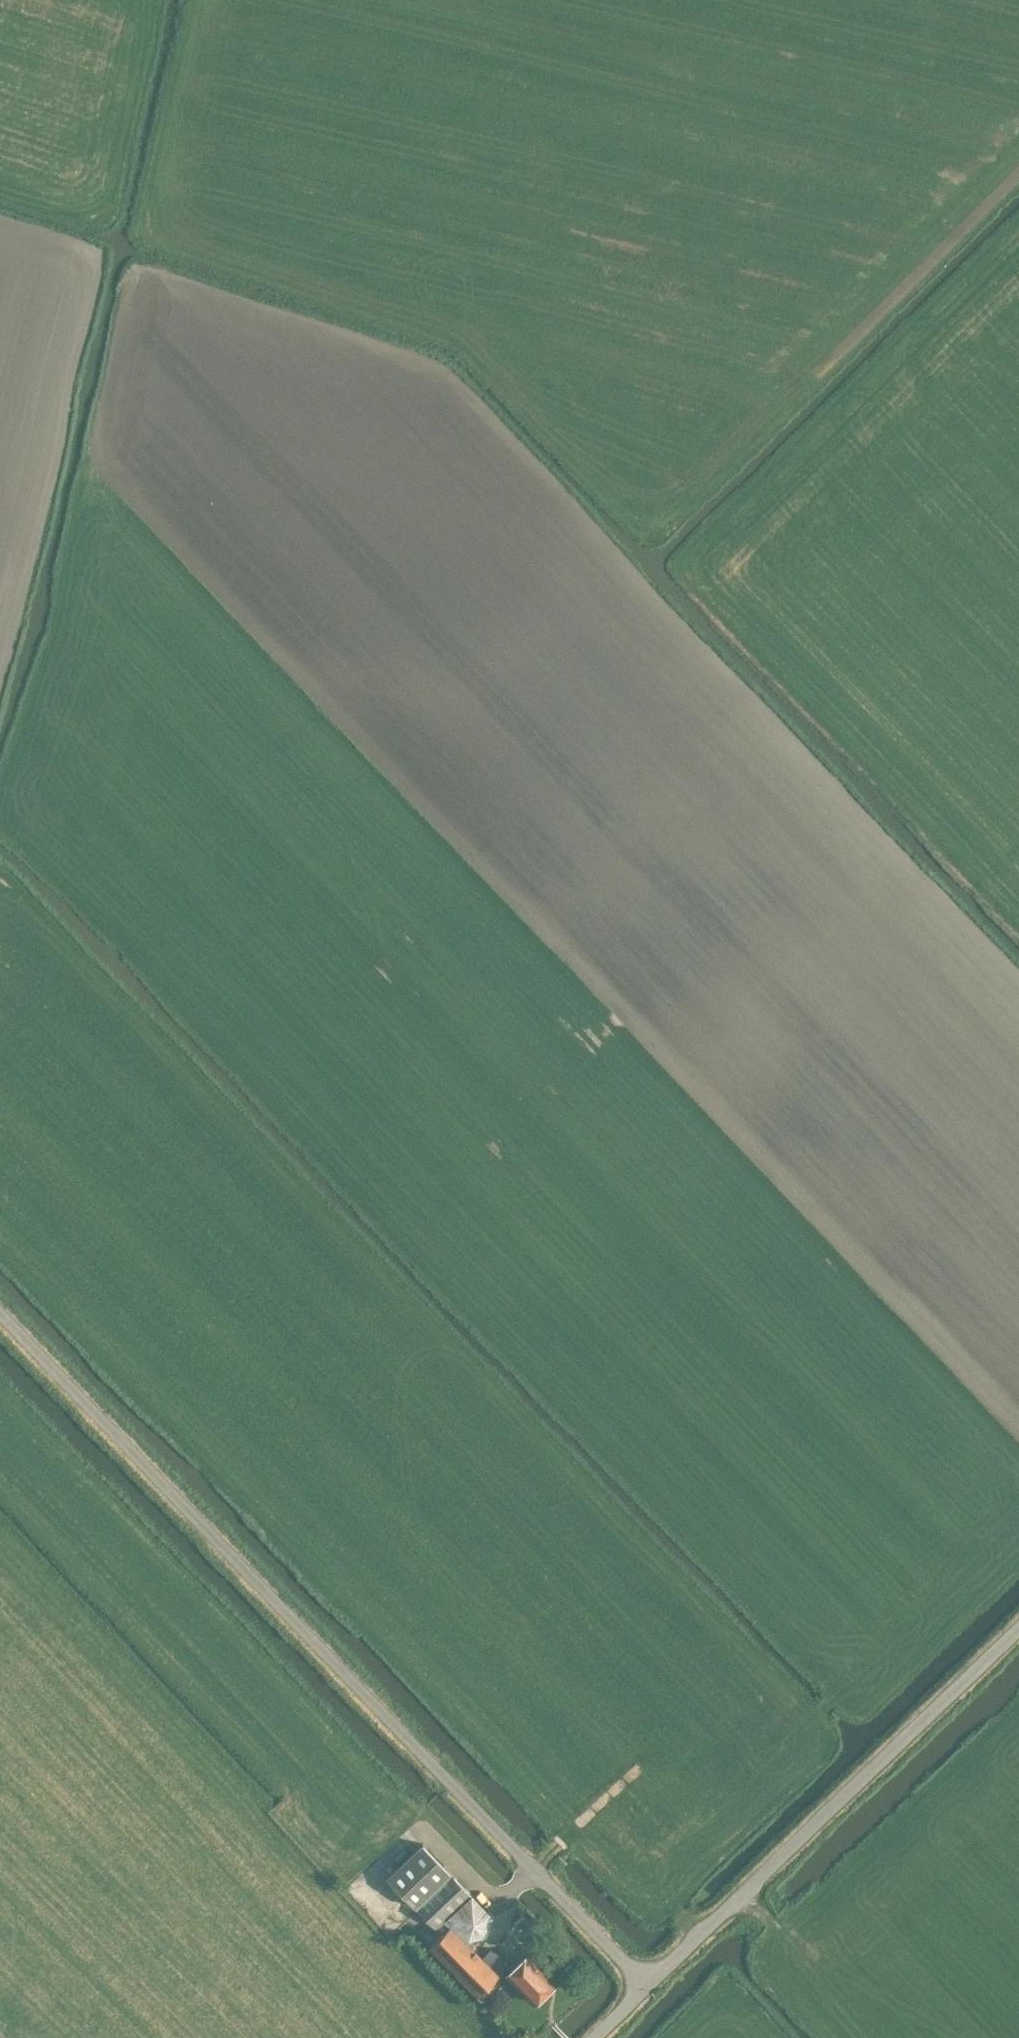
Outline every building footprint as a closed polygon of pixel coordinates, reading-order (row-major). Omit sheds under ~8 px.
[(471,1890),(422,1840),(386,1873),(434,1925),(471,1890)] [(444,1917),(467,1938),(487,1933),(493,1913),(471,1890),(444,1917)] [(429,1943),(481,1999),(491,1989),(486,1984),(498,1972),(449,1923),(429,1943)] [(502,1969),(531,2000),(555,1978),(526,1946),(502,1969)]
